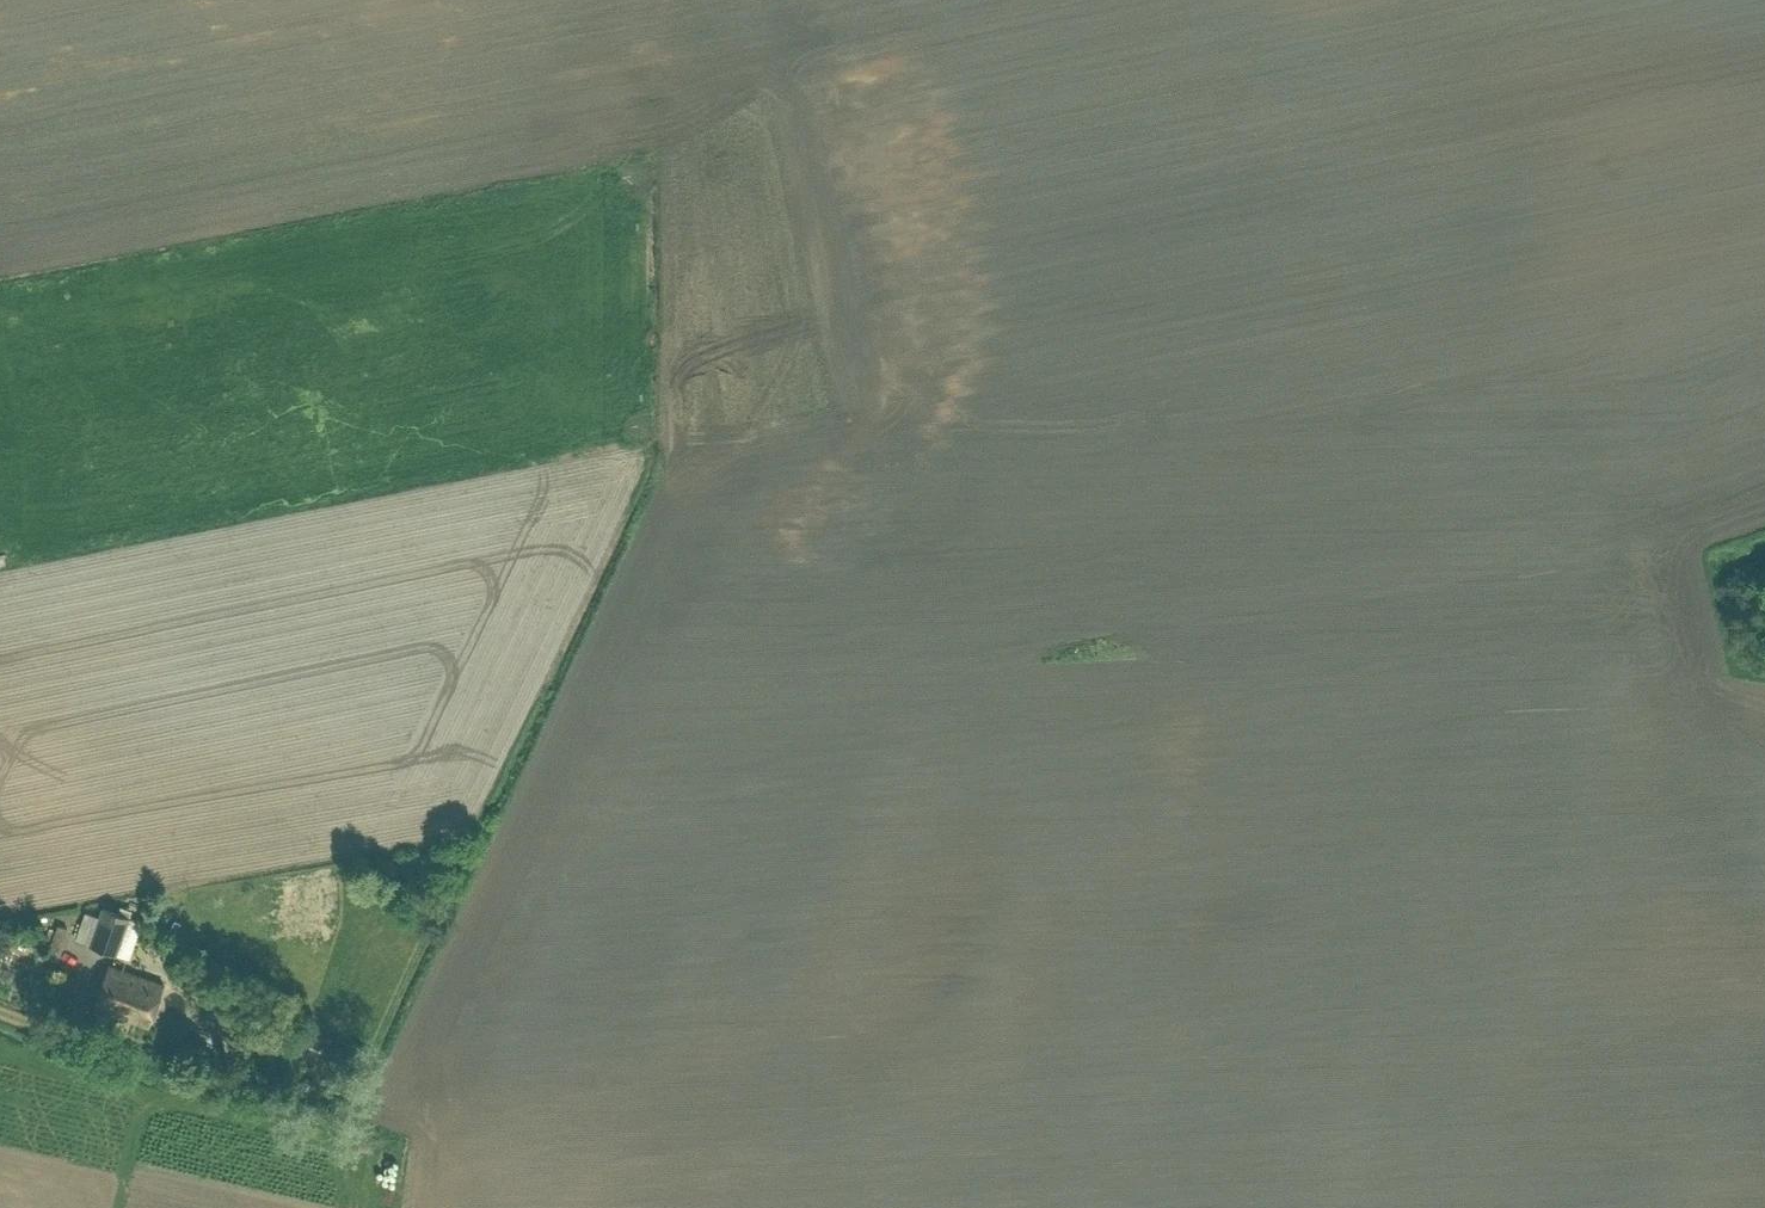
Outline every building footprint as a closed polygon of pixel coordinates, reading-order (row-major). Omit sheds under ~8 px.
[(98,916),(96,915),(85,942),(127,957),(139,920),(101,907),(98,916)] [(85,942),(96,915),(84,911),(74,938),(85,942)] [(180,923),(171,918),(162,934),(171,939),(180,923)] [(163,987),(108,968),(93,1010),(97,1011),(91,1028),(101,1032),(108,1014),(123,1019),(124,1018),(149,1027),(163,987)]
